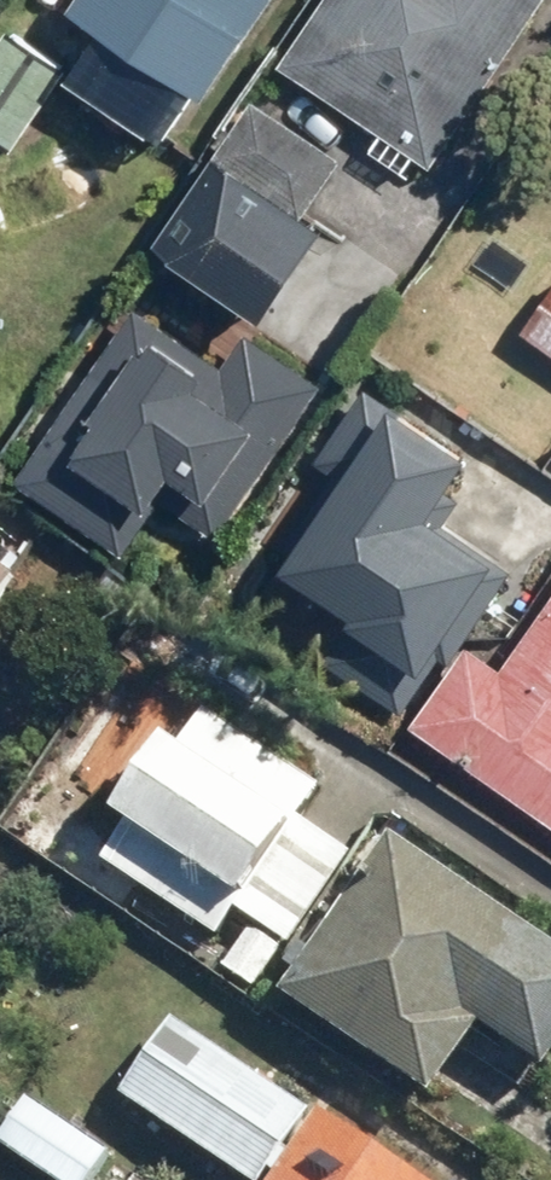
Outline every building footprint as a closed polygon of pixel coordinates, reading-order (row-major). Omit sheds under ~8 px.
[(62,13),(199,101),(264,0),(70,0),(62,13)] [(284,64),(434,164),(545,0),(327,0),(284,64)] [(0,42),(0,143),(15,152),(69,69),(8,30),(0,42)] [(259,100),(219,157),(307,216),(346,160),(259,100)] [(149,254),(254,324),(314,235),(210,164),(149,254)] [(525,328),(550,347),(550,294),(525,328)] [(121,311),(8,484),(121,556),(155,503),(209,538),(307,387),(230,338),(210,369),(121,311)] [(465,461),(364,395),(316,468),(341,484),(281,577),(346,620),(320,660),(400,712),(438,654),(448,661),(501,580),(421,528),(465,461)] [(16,577),(0,566),(0,599),(16,577)] [(416,721),(550,815),(550,601),(507,665),(473,641),(416,721)] [(130,820),(105,857),(223,937),(326,788),(208,708),(183,743),(175,737),(122,815),(130,820)] [(286,994),(439,1097),(486,1027),(550,1070),(550,1069),(550,937),(395,833),(286,994)] [(253,938),(226,979),(256,1000),(284,958),(253,938)] [(124,1094),(255,1179),(266,1179),(314,1108),(176,1017),(124,1094)] [(2,1142),(57,1179),(98,1179),(114,1157),(32,1100),(2,1142)] [(274,1179),(430,1179),(321,1109),(274,1179)]
